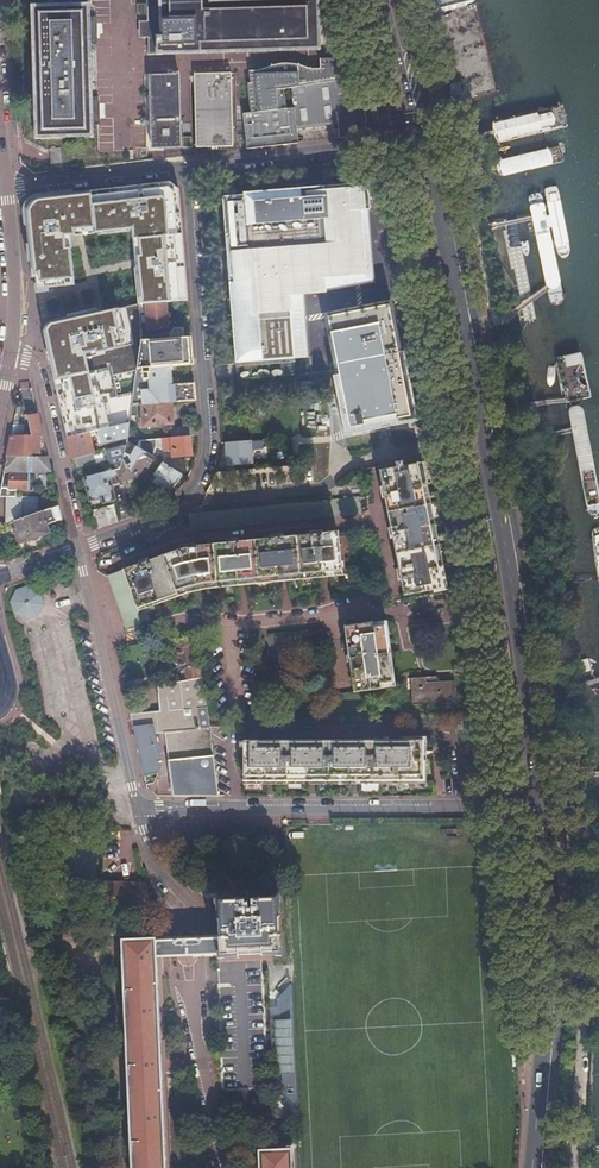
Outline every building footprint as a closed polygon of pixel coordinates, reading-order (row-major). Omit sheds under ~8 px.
[(32,6),(35,140),(95,139),(95,126),(100,125),(100,97),(94,97),(93,45),(98,45),(98,17),(92,18),(92,5),(72,5),(71,0),(50,0),(50,6),(32,6)] [(148,54),(320,49),(319,0),(210,3),(210,0),(146,0),(148,54)] [(435,4),(459,101),(499,90),(475,0),(451,0),(435,4)] [(243,114),(246,149),(298,143),(297,130),(337,125),(339,138),(358,136),(369,120),(354,58),(326,59),(326,69),(316,70),(308,66),(303,65),(295,64),(288,64),(282,64),(274,66),(270,68),(264,71),(250,71),(251,83),(247,84),(250,113),(243,114)] [(230,73),(194,75),(196,147),(233,146),(230,73)] [(178,75),(149,76),(150,137),(145,137),(145,143),(151,143),(151,149),(180,148),(178,75)] [(133,152),(134,161),(142,160),(142,152),(133,152)] [(325,286),(324,283),(323,270),(366,266),(359,203),(371,202),(370,185),(357,174),(217,188),(234,356),(294,350),(287,290),(302,288),(325,286)] [(361,175),(357,174),(370,185),(367,180),(365,177),(361,175)] [(25,212),(32,277),(36,277),(38,288),(75,284),(70,235),(133,229),(139,305),(166,302),(188,300),(179,188),(169,181),(37,197),(35,197),(31,199),(29,201),(27,203),(26,206),(25,209),(25,212)] [(323,270),(324,283),(378,277),(371,202),(359,203),(366,266),(323,270)] [(308,349),(302,288),(287,290),(294,350),(308,349)] [(169,326),(166,302),(139,305),(142,330),(169,326)] [(99,312),(48,323),(46,327),(43,331),(67,438),(129,423),(131,407),(132,404),(133,393),(117,397),(113,376),(136,371),(141,341),(142,334),(142,330),(139,305),(99,314),(99,312)] [(410,417),(398,351),(396,341),(390,306),(329,316),(349,428),(410,417)] [(171,331),(142,334),(141,341),(183,337),(183,328),(174,328),(171,331)] [(183,337),(141,341),(139,355),(136,371),(133,393),(132,404),(142,403),(169,402),(195,400),(194,382),(171,384),(169,365),(193,364),(191,336),(183,337)] [(396,341),(398,351),(412,349),(411,339),(396,341)] [(171,422),(169,402),(142,403),(144,424),(171,422)] [(12,429),(6,458),(47,458),(47,457),(37,415),(28,417),(32,437),(23,437),(24,425),(19,424),(20,406),(16,405),(16,407),(12,429)] [(127,437),(129,423),(97,431),(100,444),(127,437)] [(198,436),(197,426),(170,428),(170,438),(190,436),(198,436)] [(93,454),(89,433),(82,435),(67,439),(72,460),(92,454),(93,454)] [(153,458),(155,459),(155,447),(163,446),(163,451),(178,450),(179,456),(191,455),(190,436),(170,438),(138,440),(138,448),(153,458)] [(138,448),(126,441),(126,445),(126,467),(115,470),(116,474),(115,474),(116,480),(120,482),(121,481),(136,478),(142,464),(147,466),(153,458),(138,448)] [(252,441),(226,443),(228,465),(253,463),(252,441)] [(126,445),(106,451),(111,472),(115,470),(126,467),(126,445)] [(95,463),(92,454),(72,460),(74,469),(95,463)] [(0,492),(0,497),(6,497),(16,497),(16,490),(30,490),(30,471),(50,471),(47,458),(6,458),(0,492)] [(402,467),(401,462),(392,464),(394,468),(379,471),(382,485),(380,485),(382,499),(385,498),(390,525),(387,526),(390,539),(393,539),(398,566),(396,566),(398,580),(401,579),(404,595),(444,587),(420,463),(402,467)] [(181,475),(161,463),(152,473),(155,476),(152,481),(168,494),(181,475)] [(116,474),(115,470),(111,472),(85,478),(90,501),(103,498),(104,502),(113,500),(110,486),(108,477),(115,474),(116,474)] [(116,480),(115,474),(108,477),(110,486),(119,483),(120,482),(116,480)] [(149,485),(143,481),(141,497),(151,508),(156,506),(161,504),(148,492),(149,485)] [(359,496),(188,513),(190,530),(360,512),(359,496)] [(37,513),(38,497),(16,497),(6,497),(4,524),(14,521),(37,513)] [(117,521),(114,505),(91,511),(95,528),(96,529),(117,521)] [(47,525),(61,520),(58,506),(37,513),(14,521),(16,527),(13,528),(18,543),(30,539),(38,537),(49,533),(47,525)] [(137,566),(108,576),(127,630),(143,624),(137,607),(187,590),(198,587),(216,585),(239,582),(273,578),(343,570),(338,531),(323,533),(323,529),(309,531),(310,534),(282,537),(282,534),(268,535),(268,539),(240,542),(240,539),(227,540),(227,544),(198,547),(198,544),(192,544),(175,549),(176,552),(151,560),(149,558),(136,563),(137,566)] [(45,605),(41,592),(29,585),(16,589),(10,601),(14,614),(26,620),(38,616),(45,605)] [(371,623),(345,626),(354,692),(381,688),(380,684),(392,681),(385,626),(372,628),(371,623)] [(183,671),(184,680),(201,677),(200,654),(195,654),(192,639),(171,642),(174,672),(183,671)] [(216,796),(209,727),(204,676),(201,677),(184,680),(141,688),(146,712),(130,714),(143,773),(145,784),(153,783),(157,777),(158,768),(158,761),(156,755),(152,735),(165,733),(171,786),(161,787),(158,790),(159,796),(169,796),(216,796)] [(425,676),(410,678),(413,704),(452,701),(450,678),(426,681),(425,676)] [(242,742),(239,742),(239,746),(242,747),(242,781),(422,780),(422,739),(242,740),(242,742)] [(271,858),(282,858),(282,839),(270,839),(271,858)] [(145,907),(146,890),(145,884),(132,884),(101,884),(101,906),(145,907)] [(219,938),(219,954),(279,951),(277,897),(250,899),(251,904),(243,904),(243,899),(217,900),(219,938)] [(155,957),(154,940),(154,937),(121,939),(131,1167),(171,1167),(166,1071),(160,1071),(155,957)] [(168,940),(154,940),(155,957),(168,956),(173,956),(200,955),(209,954),(219,954),(219,938),(208,938),(199,938),(172,940),(168,940)] [(295,1126),(287,964),(267,965),(273,1127),(295,1126)] [(257,1151),(258,1167),(291,1167),(291,1150),(257,1151)]
